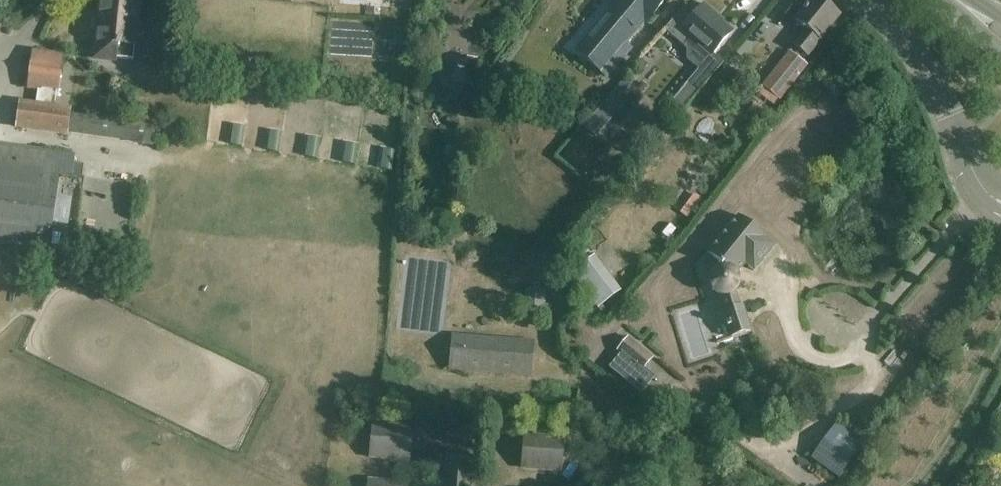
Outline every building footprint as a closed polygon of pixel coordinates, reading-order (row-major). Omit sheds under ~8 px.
[(116,64),(116,57),(133,59),(135,47),(136,36),(140,36),(145,33),(145,27),(142,23),(137,22),(140,0),(101,0),(100,13),(96,13),(92,61),(116,64)] [(578,51),(608,76),(631,49),(625,44),(645,21),(647,23),(666,0),(620,0),(578,51)] [(794,46),(806,56),(839,16),(819,0),(813,0),(807,8),(806,7),(803,10),(804,11),(796,21),(807,30),(794,46)] [(674,20),(665,30),(687,49),(687,60),(699,70),(704,64),(705,65),(713,56),(733,32),(716,17),(717,15),(704,4),(697,13),(687,5),(674,20)] [(768,78),(762,86),(781,101),(787,93),(808,67),(789,52),(768,78)] [(66,134),(69,115),(70,110),(55,108),(63,59),(34,55),(30,87),(38,88),(35,106),(22,104),(18,128),(66,135),(66,134)] [(471,79),(472,68),(466,60),(456,60),(449,65),(448,75),(453,83),(464,84),(471,79)] [(695,97),(684,88),(668,106),(679,116),(695,97)] [(69,115),(66,134),(133,144),(154,145),(156,127),(69,115)] [(605,129),(592,118),(584,127),(597,138),(605,129)] [(776,126),(768,120),(763,127),(771,133),(776,126)] [(47,253),(50,233),(54,205),(58,178),(82,182),(85,166),(75,164),(76,156),(0,146),(0,247),(47,253)] [(687,219),(702,198),(692,191),(677,211),(687,219)] [(740,279),(737,275),(746,264),(755,271),(776,245),(739,216),(708,254),(709,254),(702,264),(713,273),(711,277),(710,281),(710,286),(713,293),(717,297),(721,299),(725,312),(722,312),(730,340),(752,334),(744,307),(741,308),(736,295),(738,292),(739,288),(740,284),(740,279)] [(595,256),(572,273),(599,309),(622,292),(595,256)] [(537,285),(525,291),(524,303),(535,310),(546,305),(547,292),(537,285)] [(451,370),(531,376),(534,342),(453,336),(451,370)] [(615,352),(620,356),(610,369),(641,394),(655,378),(644,369),(653,358),(628,337),(615,352)] [(372,425),(369,461),(411,464),(413,428),(372,425)] [(834,426),(811,459),(839,479),(862,446),(834,426)] [(524,435),(521,471),(562,474),(565,438),(524,435)] [(439,485),(475,485),(477,460),(441,457),(439,485)]
